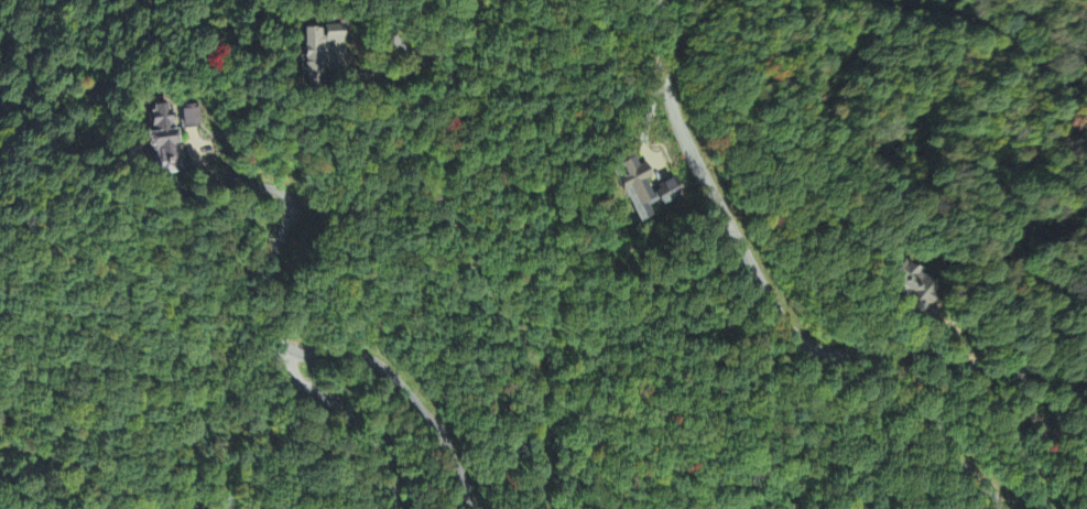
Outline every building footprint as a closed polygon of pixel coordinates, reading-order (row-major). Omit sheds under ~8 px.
[(312,31),(315,56),(327,55),(325,38),(321,39),(320,30),(312,31)] [(175,137),(147,135),(146,152),(164,152),(164,150),(174,150),(175,137)] [(637,225),(661,213),(646,183),(648,181),(637,158),(611,171),(637,225)] [(685,192),(677,180),(656,195),(664,207),(685,192)] [(930,286),(899,258),(882,277),(912,305),(930,286)]
